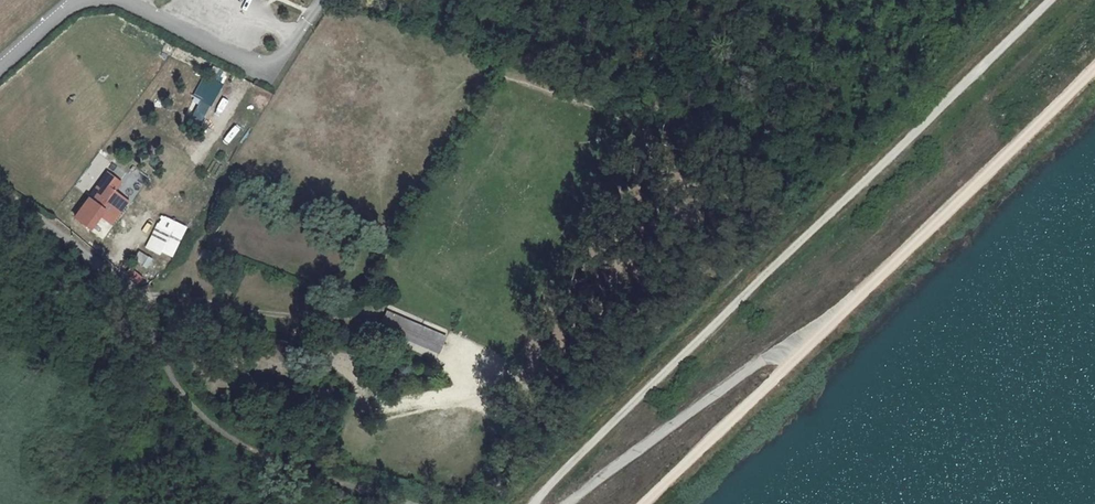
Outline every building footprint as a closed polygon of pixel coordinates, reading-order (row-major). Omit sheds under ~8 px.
[(190,113),(202,120),(222,87),(210,79),(190,113)] [(119,182),(106,173),(80,209),(92,217),(94,214),(111,225),(127,202),(112,191),(119,182)] [(186,227),(162,216),(146,248),(159,254),(161,251),(171,257),(186,227)] [(202,247),(200,256),(220,261),(222,252),(202,247)] [(131,269),(128,273),(139,282),(142,278),(131,269)] [(440,353),(448,335),(388,309),(380,328),(440,353)] [(496,380),(496,371),(482,371),(482,381),(496,380)]
